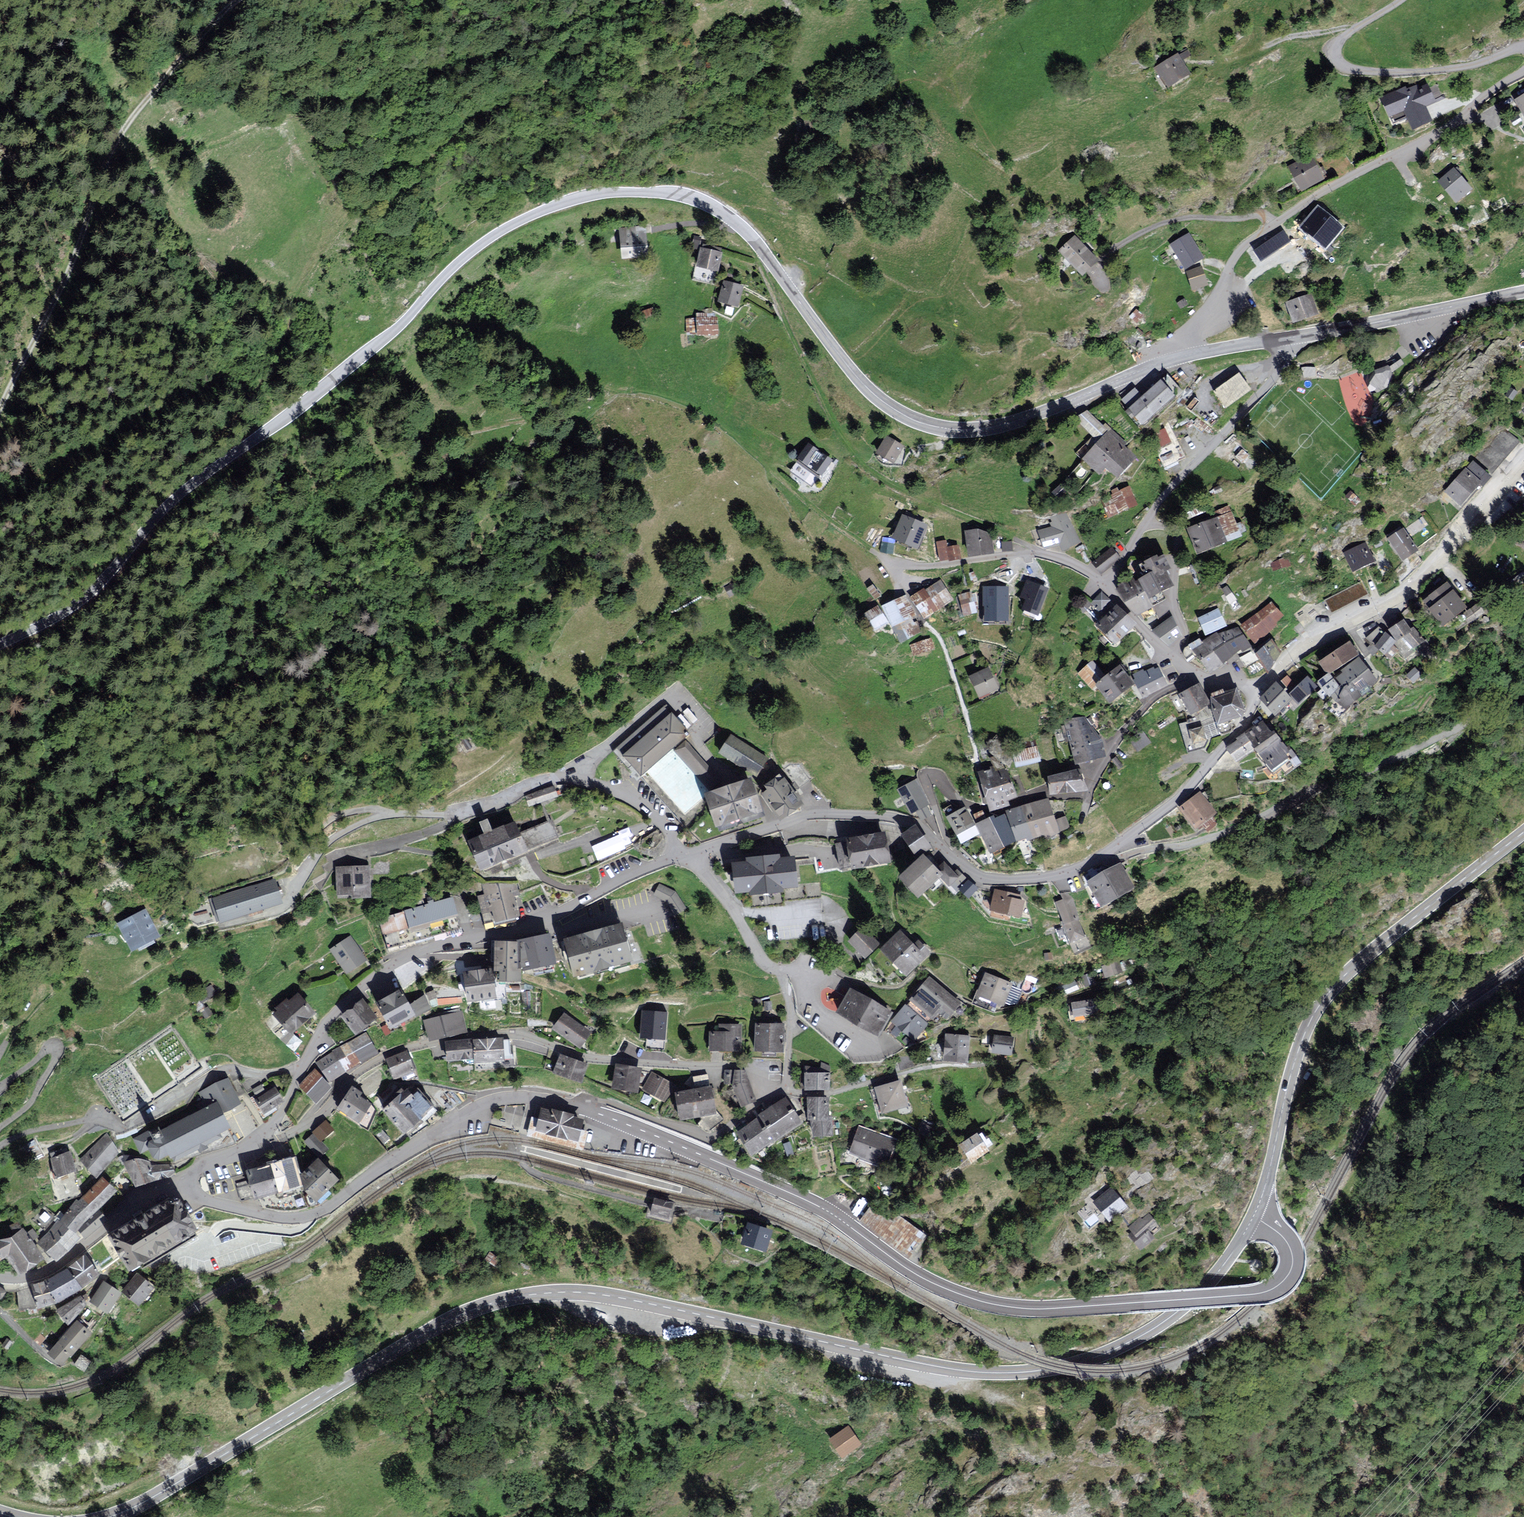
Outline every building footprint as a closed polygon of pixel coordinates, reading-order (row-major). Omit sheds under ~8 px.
[(1177,54),(1156,68),(1168,86),(1189,72),(1177,54)] [(1414,82),(1380,97),(1390,118),(1405,111),(1413,129),(1434,120),(1428,106),(1438,102),(1430,82),(1417,88),(1414,82)] [(1515,100),(1523,114),(1523,94),(1515,100)] [(1314,155),(1287,167),(1298,191),(1325,179),(1314,155)] [(1457,166),(1439,181),(1459,204),(1476,189),(1457,166)] [(1343,227),(1318,206),(1299,228),(1325,249),(1343,227)] [(639,226),(621,228),(624,260),(653,257),(650,231),(639,232),(639,226)] [(1283,230),(1253,250),(1260,261),(1290,241),(1283,230)] [(1191,232),(1171,243),(1184,268),(1205,257),(1191,232)] [(1076,234),(1059,251),(1082,275),(1100,257),(1076,234)] [(722,251),(699,248),(696,268),(719,272),(722,251)] [(1201,267),(1186,273),(1193,291),(1208,286),(1201,267)] [(744,286),(723,281),(718,303),(738,308),(744,286)] [(1315,293),(1286,302),(1292,323),(1321,314),(1315,293)] [(699,333),(720,333),(719,310),(698,311),(699,333)] [(698,331),(697,316),(686,316),(687,332),(698,331)] [(1404,363),(1401,359),(1390,367),(1393,371),(1404,363)] [(1241,369),(1212,390),(1227,411),(1256,390),(1241,369)] [(1136,388),(1123,400),(1130,407),(1126,411),(1134,419),(1137,416),(1148,427),(1186,392),(1168,373),(1143,396),(1136,388)] [(1078,421),(1100,440),(1109,429),(1087,410),(1078,421)] [(1164,428),(1152,433),(1158,448),(1170,444),(1164,428)] [(1100,440),(1083,460),(1100,474),(1106,466),(1119,476),(1138,454),(1109,429),(1100,440)] [(905,448),(885,437),(876,454),(896,465),(905,448)] [(807,441),(796,456),(825,477),(836,461),(807,441)] [(1176,460),(1172,452),(1163,457),(1166,465),(1176,460)] [(1473,460),(1442,493),(1459,508),(1479,488),(1483,489),(1493,478),(1473,460)] [(1111,494),(1101,498),(1108,517),(1136,506),(1129,488),(1119,492),(1118,488),(1110,491),(1111,494)] [(1217,514),(1185,526),(1196,554),(1228,543),(1217,514)] [(932,528),(903,515),(894,537),(922,549),(932,528)] [(1050,526),(1037,531),(1044,550),(1060,545),(1062,551),(1081,544),(1066,515),(1048,519),(1050,526)] [(995,555),(992,534),(977,529),(964,531),(968,559),(995,555)] [(1404,529),(1388,538),(1401,562),(1417,553),(1404,529)] [(950,540),(939,542),(942,562),(965,558),(963,544),(951,545),(950,540)] [(1012,541),(1001,542),(1002,552),(1013,551),(1012,541)] [(1369,543),(1344,554),(1353,574),(1378,563),(1369,543)] [(1139,566),(1145,578),(1153,573),(1163,593),(1173,588),(1166,574),(1171,571),(1164,557),(1159,560),(1158,557),(1139,566)] [(1286,557),(1270,563),(1274,572),(1289,566),(1286,557)] [(1145,578),(1139,581),(1149,601),(1163,593),(1153,573),(1145,578)] [(1022,595),(1028,597),(1023,613),(1038,618),(1049,585),(1028,577),(1022,595)] [(1137,578),(1116,590),(1124,605),(1137,617),(1154,609),(1149,601),(1139,581),(1137,578)] [(956,602),(942,579),(913,596),(927,620),(956,602)] [(1361,582),(1324,601),(1331,614),(1367,595),(1361,582)] [(1447,582),(1422,601),(1442,628),(1467,609),(1447,582)] [(1227,586),(1220,590),(1231,607),(1238,602),(1227,586)] [(1101,589),(1091,601),(1100,610),(1111,599),(1101,589)] [(986,590),(983,610),(1015,614),(1018,594),(986,590)] [(973,592),(956,597),(963,617),(979,612),(973,592)] [(908,593),(883,605),(901,645),(927,633),(908,593)] [(1270,600),(1238,627),(1254,645),(1278,626),(1276,623),(1284,617),(1270,600)] [(864,613),(873,632),(891,622),(881,604),(864,613)] [(1197,619),(1205,638),(1228,628),(1220,609),(1197,619)] [(1173,617),(1152,632),(1167,647),(1182,637),(1173,617)] [(1404,620),(1388,631),(1396,643),(1394,645),(1405,659),(1428,642),(1415,627),(1409,630),(1404,620)] [(1237,628),(1218,634),(1225,646),(1243,636),(1237,628)] [(1217,633),(1202,642),(1210,655),(1214,653),(1225,646),(1218,634),(1217,633)] [(1385,633),(1375,647),(1385,656),(1394,645),(1396,643),(1385,633)] [(1251,649),(1243,636),(1225,646),(1214,653),(1223,665),(1240,651),(1243,654),(1251,649)] [(1273,637),(1254,652),(1268,671),(1288,656),(1273,637)] [(933,638),(910,646),(914,657),(937,650),(933,638)] [(1200,639),(1187,646),(1199,661),(1210,655),(1202,642),(1200,639)] [(1351,644),(1319,663),(1328,675),(1360,657),(1351,644)] [(1361,657),(1341,672),(1343,674),(1337,679),(1343,687),(1333,695),(1347,712),(1374,692),(1371,689),(1380,682),(1361,657)] [(1093,661),(1077,674),(1092,691),(1096,687),(1107,678),(1093,661)] [(1120,666),(1107,678),(1096,687),(1109,708),(1135,687),(1120,666)] [(991,667),(970,675),(980,702),(1001,693),(991,667)] [(1138,671),(1132,673),(1143,696),(1167,685),(1159,668),(1155,670),(1154,667),(1144,672),(1144,671),(1139,673),(1138,671)] [(1338,688),(1328,675),(1319,683),(1328,695),(1338,688)] [(1288,676),(1277,685),(1284,693),(1295,684),(1288,676)] [(1308,676),(1289,694),(1300,705),(1319,688),(1308,676)] [(1199,684),(1178,696),(1191,717),(1211,706),(1199,684)] [(1276,684),(1258,700),(1275,718),(1292,701),(1284,693),(1277,685),(1276,684)] [(1237,690),(1211,697),(1216,723),(1218,727),(1240,719),(1245,713),(1237,690)] [(691,734),(665,707),(619,749),(688,831),(712,805),(708,794),(713,792),(674,749),(691,734)] [(1087,716),(1065,720),(1074,768),(1106,758),(1103,742),(1087,716)] [(1238,742),(1227,749),(1235,762),(1254,751),(1269,775),(1288,763),(1285,758),(1289,755),(1276,733),(1273,735),(1264,722),(1237,739),(1238,742)] [(1216,723),(1189,731),(1193,744),(1220,736),(1218,727),(1216,723)] [(723,752),(759,774),(768,760),(732,737),(723,752)] [(1040,763),(1034,739),(1010,745),(1016,769),(1040,763)] [(1165,764),(1158,768),(1164,779),(1170,775),(1165,764)] [(1007,767),(978,774),(987,806),(1016,798),(1007,767)] [(1078,770),(1045,778),(1050,797),(1082,790),(1078,770)] [(782,776),(756,793),(775,822),(801,805),(782,776)] [(713,792),(708,794),(712,805),(718,824),(758,811),(748,781),(713,792)] [(916,781),(898,791),(911,814),(916,811),(921,821),(932,815),(928,808),(930,807),(916,781)] [(530,804),(559,795),(556,783),(526,792),(530,804)] [(1201,794),(1179,810),(1195,832),(1203,827),(1206,831),(1217,823),(1214,819),(1218,816),(1201,794)] [(1049,800),(1004,813),(1016,842),(1026,839),(1027,842),(1043,836),(1045,839),(1060,833),(1060,832),(1055,820),(1049,800)] [(966,808),(947,817),(962,845),(980,835),(975,825),(966,808)] [(1004,813),(975,825),(980,835),(988,856),(1017,844),(1016,842),(1004,813)] [(1065,816),(1055,820),(1060,832),(1070,828),(1065,816)] [(484,838),(469,844),(480,872),(526,853),(515,826),(492,835),(488,824),(480,827),(484,838)] [(915,827),(900,837),(918,862),(924,856),(932,851),(915,827)] [(886,834),(848,841),(854,874),(893,867),(886,834)] [(793,853),(725,860),(729,893),(796,886),(793,853)] [(938,869),(924,856),(918,862),(898,883),(918,903),(940,882),(945,876),(938,869)] [(372,894),(369,864),(338,866),(340,896),(372,894)] [(944,864),(938,869),(945,876),(940,882),(948,890),(951,888),(956,893),(969,879),(959,870),(954,874),(944,864)] [(1120,864),(1085,882),(1100,911),(1135,893),(1120,864)] [(273,879),(210,898),(217,922),(281,902),(273,879)] [(513,881),(479,885),(483,923),(517,920),(513,881)] [(970,881),(959,893),(969,902),(980,889),(970,881)] [(1021,896),(994,890),(990,913),(1021,919),(1024,902),(1020,901),(1021,896)] [(456,898),(407,912),(414,935),(462,921),(456,898)] [(1073,898),(1056,903),(1069,945),(1086,940),(1073,898)] [(407,912),(381,919),(387,942),(414,935),(407,912)] [(145,916),(123,927),(134,949),(156,938),(145,916)] [(622,926),(565,942),(575,976),(632,960),(622,926)] [(864,927),(848,942),(865,961),(882,946),(864,927)] [(913,946),(900,932),(879,951),(906,980),(932,956),(918,942),(913,946)] [(352,934),(330,946),(344,974),(367,961),(352,934)] [(517,942),(516,945),(518,945),(517,975),(521,975),(558,970),(549,936),(517,942)] [(516,945),(495,944),(494,976),(499,976),(499,985),(521,986),(521,975),(517,975),(518,945),(516,945)] [(1118,962),(1100,967),(1104,979),(1122,974),(1118,962)] [(463,977),(467,1005),(497,1001),(495,986),(493,973),(463,977)] [(1093,973),(1080,977),(1083,988),(1096,984),(1093,973)] [(987,976),(977,1001),(1004,1012),(1014,986),(987,976)] [(894,1021),(915,1039),(942,1008),(950,1014),(959,1004),(930,978),(894,1021)] [(1074,980),(1060,985),(1064,996),(1079,990),(1074,980)] [(217,994),(211,985),(196,994),(202,1003),(217,994)] [(401,992),(375,1005),(390,1034),(416,1021),(408,1005),(401,992)] [(890,1014),(851,992),(840,1013),(879,1034),(890,1014)] [(298,997),(276,1016),(290,1032),(312,1013),(298,997)] [(425,997),(408,1005),(416,1021),(432,1014),(425,997)] [(1095,1001),(1071,1004),(1073,1019),(1096,1017),(1095,1001)] [(362,1003),(343,1017),(356,1033),(375,1019),(362,1003)] [(422,1020),(428,1044),(467,1034),(461,1011),(422,1020)] [(665,1040),(667,1012),(642,1011),(640,1038),(665,1040)] [(567,1017),(557,1031),(582,1048),(592,1034),(567,1017)] [(720,1033),(711,1033),(711,1051),(738,1051),(738,1027),(720,1027),(720,1033)] [(783,1027),(757,1027),(756,1054),(783,1054),(783,1027)] [(334,1053),(318,1064),(330,1080),(375,1052),(366,1036),(334,1053)] [(970,1037),(949,1036),(948,1060),(969,1061),(970,1037)] [(1012,1051),(1013,1039),(985,1036),(983,1048),(1012,1051)] [(475,1042),(447,1044),(448,1064),(477,1062),(477,1067),(507,1065),(506,1040),(475,1042)] [(406,1053),(388,1060),(395,1078),(413,1071),(406,1053)] [(587,1066),(561,1056),(553,1075),(580,1085),(587,1066)] [(618,1063),(613,1086),(636,1092),(642,1069),(618,1063)] [(829,1066),(802,1067),(802,1089),(829,1088),(829,1066)] [(314,1070),(298,1086),(316,1104),(332,1088),(314,1070)] [(654,1070),(642,1089),(663,1103),(676,1085),(654,1070)] [(754,1100),(746,1071),(726,1070),(725,1084),(731,1085),(743,1105),(754,1100)] [(233,1077),(201,1092),(207,1103),(217,1098),(224,1111),(245,1101),(233,1077)] [(900,1082),(878,1088),(885,1111),(906,1104),(900,1082)] [(403,1131),(431,1106),(412,1086),(385,1110),(403,1131)] [(353,1088),(340,1108),(361,1122),(371,1106),(361,1099),(364,1095),(353,1088)] [(710,1088),(677,1094),(681,1116),(714,1110),(710,1088)] [(809,1097),(816,1137),(838,1134),(831,1093),(809,1097)] [(787,1095),(757,1114),(760,1118),(775,1141),(804,1122),(787,1095)] [(224,1111),(217,1098),(207,1103),(168,1123),(167,1120),(134,1137),(143,1155),(150,1151),(154,1160),(165,1161),(171,1158),(175,1165),(225,1139),(222,1134),(233,1128),(224,1111)] [(580,1122),(544,1113),(542,1122),(540,1128),(550,1131),(550,1133),(566,1136),(566,1134),(577,1137),(578,1131),(580,1122)] [(760,1118),(737,1132),(752,1155),(775,1141),(760,1118)] [(542,1122),(533,1120),(529,1136),(582,1149),(586,1133),(578,1131),(577,1137),(566,1134),(566,1136),(550,1133),(550,1131),(540,1128),(542,1122)] [(894,1141),(862,1130),(853,1154),(885,1166),(894,1141)] [(106,1135),(83,1158),(96,1177),(118,1153),(106,1135)] [(319,1156),(326,1148),(314,1135),(306,1143),(319,1156)] [(982,1135),(980,1137),(978,1135),(963,1145),(974,1161),(989,1150),(987,1147),(992,1144),(987,1137),(984,1139),(982,1135)] [(70,1154),(52,1161),(58,1176),(75,1169),(70,1154)] [(173,1173),(171,1165),(151,1166),(149,1163),(138,1158),(126,1163),(138,1187),(153,1181),(173,1173)] [(295,1160),(249,1173),(256,1196),(302,1183),(295,1160)] [(306,1195),(312,1202),(337,1179),(319,1160),(303,1176),(306,1195)] [(111,1191),(102,1181),(40,1243),(56,1259),(67,1251),(79,1238),(73,1232),(91,1204),(94,1208),(111,1191)] [(1112,1189),(1096,1203),(1110,1220),(1127,1206),(1112,1189)] [(195,1230),(176,1199),(143,1219),(114,1237),(133,1268),(195,1230)] [(671,1204),(656,1201),(653,1215),(668,1218),(671,1204)] [(863,1221),(909,1256),(922,1239),(877,1204),(863,1221)] [(108,1215),(100,1208),(79,1232),(87,1239),(108,1215)] [(1131,1228),(1135,1233),(1132,1236),(1142,1248),(1156,1237),(1153,1234),(1160,1228),(1150,1216),(1145,1221),(1143,1218),(1131,1228)] [(770,1233),(749,1227),(744,1245),(764,1252),(770,1233)] [(24,1229),(0,1240),(0,1258),(6,1255),(19,1273),(43,1258),(24,1229)] [(80,1287),(99,1273),(86,1257),(70,1270),(47,1283),(32,1288),(37,1306),(55,1301),(80,1287)] [(151,1287),(137,1276),(125,1291),(139,1303),(151,1287)] [(93,1302),(105,1311),(118,1291),(106,1283),(93,1302)] [(88,1334),(77,1324),(50,1353),(62,1364),(88,1334)] [(85,1371),(91,1363),(81,1356),(75,1364),(85,1371)] [(862,1443),(850,1425),(830,1439),(842,1456),(862,1443)]
